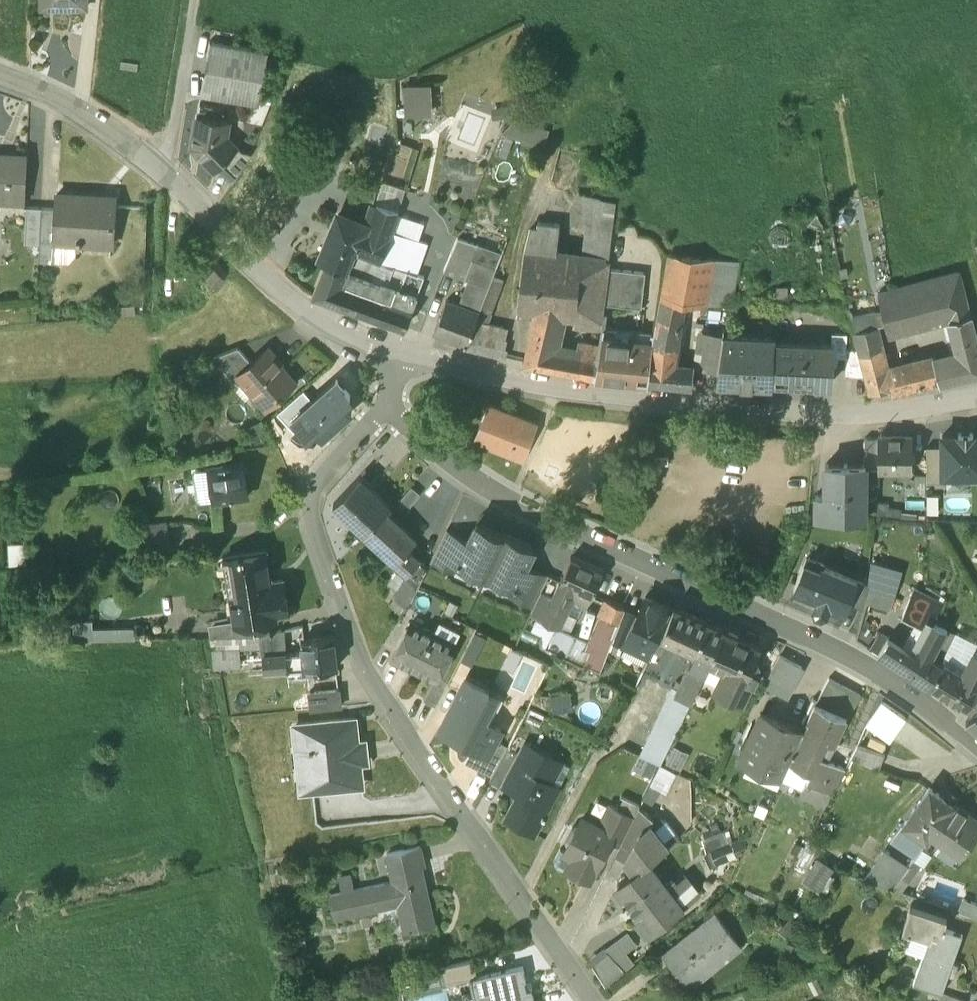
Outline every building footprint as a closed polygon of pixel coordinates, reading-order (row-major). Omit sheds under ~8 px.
[(268,51),(209,41),(200,94),(258,104),(268,51)] [(430,116),(430,87),(402,87),(402,116),(430,116)] [(223,108),(200,104),(198,115),(197,115),(192,148),(214,170),(216,168),(237,148),(226,136),(229,121),(222,119),(223,108)] [(549,131),(511,116),(498,130),(542,149),(549,131)] [(237,148),(216,168),(232,184),(251,154),(242,151),(237,148)] [(0,155),(0,200),(24,201),(27,156),(0,155)] [(115,198),(57,195),(56,209),(54,242),(56,242),(76,243),(76,248),(80,248),(80,243),(112,245),(115,198)] [(616,202),(589,196),(586,219),(613,225),(616,202)] [(399,211),(376,203),(368,226),(359,253),(381,261),(388,242),(394,231),(399,211)] [(41,208),(27,208),(25,244),(39,244),(41,208)] [(56,209),(41,208),(39,244),(38,262),(55,263),(56,242),(54,242),(56,209)] [(368,226),(339,214),(320,259),(326,262),(326,263),(347,270),(355,251),(359,253),(368,226)] [(613,225),(586,219),(581,257),(609,261),(613,225)] [(525,249),(559,254),(563,227),(539,223),(538,228),(530,227),(525,249)] [(428,243),(394,231),(388,242),(381,261),(393,266),(394,265),(408,270),(417,274),(428,243)] [(465,248),(455,244),(452,251),(462,255),(465,248)] [(559,254),(525,249),(517,308),(535,312),(560,316),(568,255),(559,254)] [(462,255),(452,251),(444,271),(464,278),(472,258),(462,255)] [(740,259),(669,251),(661,296),(684,300),(732,305),(740,259)] [(581,257),(568,255),(560,316),(575,318),(577,323),(577,324),(598,327),(603,301),(606,284),(609,261),(581,257)] [(469,280),(459,306),(446,301),(434,331),(467,343),(474,325),(479,313),(478,313),(495,267),(472,258),(464,278),(469,280)] [(347,270),(326,263),(326,262),(313,294),(353,309),(359,293),(372,298),(373,296),(374,296),(380,283),(347,270)] [(216,263),(208,273),(217,281),(226,272),(216,263)] [(408,270),(394,265),(393,266),(386,283),(393,286),(400,288),(408,270)] [(645,273),(609,268),(606,304),(641,308),(645,273)] [(959,269),(878,290),(888,332),(949,318),(949,317),(969,312),(959,269)] [(374,296),(373,296),(372,298),(359,293),(353,309),(404,328),(411,310),(424,276),(417,274),(408,270),(400,288),(393,286),(387,301),(374,296)] [(479,313),(474,325),(484,327),(486,324),(503,279),(493,276),(479,313)] [(386,283),(381,281),(380,283),(374,296),(387,301),(393,286),(386,283)] [(785,291),(763,289),(761,300),(785,302),(785,291)] [(684,300),(661,296),(654,334),(654,335),(678,338),(684,300)] [(134,306),(118,307),(119,316),(135,315),(134,306)] [(875,310),(852,314),(856,328),(878,323),(875,310)] [(560,316),(535,312),(524,364),(553,369),(555,354),(552,353),(560,316)] [(969,312),(949,317),(949,318),(957,348),(949,350),(950,355),(939,358),(945,379),(976,371),(976,342),(969,312)] [(725,325),(700,323),(694,367),(693,370),(700,371),(703,350),(721,352),(725,325)] [(884,346),(878,323),(856,328),(858,337),(856,337),(860,351),(867,378),(870,391),(891,386),(893,386),(888,368),(888,367),(882,346),(884,346)] [(504,329),(486,324),(484,327),(488,328),(479,352),(497,357),(504,329)] [(484,327),(474,325),(467,343),(465,349),(479,352),(488,328),(484,327)] [(617,330),(603,328),(602,337),(653,343),(654,335),(654,334),(630,331),(630,337),(616,336),(617,330)] [(847,334),(832,334),(831,345),(833,345),(833,357),(845,357),(846,357),(846,350),(847,334)] [(694,367),(675,366),(678,338),(654,335),(653,343),(652,345),(648,384),(692,389),(693,370),(694,367)] [(653,343),(602,337),(595,378),(648,384),(652,345),(653,343)] [(775,340),(724,337),(718,372),(718,377),(741,378),(740,384),(752,384),(753,379),(773,380),(775,344),(775,340)] [(598,348),(581,344),(578,357),(596,360),(598,348)] [(821,346),(775,344),(773,380),(773,381),(831,384),(833,357),(833,345),(831,345),(821,344),(821,346)] [(238,349),(213,358),(234,382),(240,377),(238,375),(251,364),(238,349)] [(721,352),(703,350),(700,371),(718,372),(721,352)] [(860,351),(846,350),(846,357),(845,357),(844,377),(867,378),(860,351)] [(251,364),(238,375),(240,377),(266,407),(281,393),(279,391),(292,380),(266,351),(251,364)] [(578,357),(556,352),(555,354),(553,369),(593,378),(596,360),(578,357)] [(918,359),(888,368),(893,386),(891,386),(893,392),(945,379),(939,358),(920,363),(918,359)] [(301,425),(307,432),(315,426),(323,436),(351,411),(343,401),(350,394),(337,379),(313,400),(294,417),(301,425)] [(313,400),(304,390),(277,413),(294,432),(301,425),(294,417),(313,400)] [(537,425),(488,405),(474,440),(516,457),(523,441),(530,443),(537,425)] [(270,435),(262,421),(250,427),(258,442),(270,435)] [(944,475),(971,475),(971,481),(976,481),(976,436),(973,436),(973,435),(958,435),(958,436),(943,436),(943,447),(944,475)] [(912,439),(878,438),(878,440),(878,469),(878,471),(912,471),(912,439)] [(878,440),(864,440),(864,466),(866,466),(866,469),(878,469),(878,440)] [(943,447),(927,447),(927,483),(944,482),(944,475),(943,447)] [(243,462),(209,468),(214,501),(248,496),(243,462)] [(864,466),(826,466),(826,495),(814,495),(814,518),(825,518),(865,519),(866,469),(866,466),(864,466)] [(373,488),(359,475),(333,502),(366,533),(387,510),(369,492),(373,488)] [(922,495),(922,477),(913,477),(913,495),(922,495)] [(889,505),(878,504),(878,515),(889,516),(889,509),(889,505)] [(416,537),(387,510),(366,533),(395,560),(408,546),(416,537)] [(504,537),(477,523),(470,538),(459,560),(460,561),(487,574),(488,572),(487,572),(504,537)] [(166,524),(138,527),(141,555),(169,552),(166,524)] [(470,538),(447,527),(431,559),(455,571),(460,561),(459,560),(470,538)] [(533,548),(505,534),(504,537),(487,572),(488,572),(513,585),(514,585),(525,563),(526,563),(533,548)] [(419,557),(408,546),(395,560),(406,570),(406,571),(419,557)] [(244,553),(239,554),(239,555),(232,556),(237,594),(230,596),(235,625),(266,620),(265,616),(288,612),(283,579),(271,581),(266,551),(244,554),(244,553)] [(428,565),(419,557),(406,571),(419,583),(428,565)] [(858,582),(823,567),(825,564),(806,557),(794,586),(829,601),(827,604),(846,612),(849,604),(858,582)] [(603,573),(571,558),(559,582),(591,596),(603,573)] [(866,602),(888,610),(903,571),(871,561),(866,586),(870,587),(866,602)] [(526,563),(525,563),(514,585),(513,585),(508,595),(532,606),(548,574),(526,563)] [(406,571),(406,570),(404,575),(392,594),(405,605),(419,583),(406,571)] [(591,596),(559,582),(551,599),(550,601),(541,618),(553,624),(559,626),(573,598),(587,605),(591,596)] [(866,586),(858,582),(849,604),(864,610),(866,602),(870,587),(866,586)] [(551,599),(539,593),(530,612),(541,618),(550,601),(551,599)] [(672,610),(645,598),(636,615),(624,643),(650,655),(660,636),(672,610)] [(937,611),(911,598),(904,615),(928,628),(937,611)] [(624,607),(608,599),(604,601),(585,647),(590,649),(584,663),(599,670),(623,609),(624,607)] [(725,631),(674,607),(672,610),(660,636),(695,652),(680,682),(677,680),(674,686),(672,691),(691,700),(692,700),(709,663),(725,631)] [(636,615),(623,609),(612,637),(624,643),(636,615)] [(918,645),(913,653),(889,637),(888,639),(879,654),(930,688),(932,685),(933,685),(944,663),(943,662),(933,656),(940,643),(947,628),(933,621),(938,612),(937,611),(928,628),(918,645)] [(399,616),(385,640),(396,646),(410,621),(399,616)] [(433,629),(412,618),(410,621),(396,646),(393,654),(414,665),(433,629)] [(559,626),(553,624),(544,644),(567,655),(576,634),(559,626)] [(135,641),(135,627),(88,628),(88,642),(135,641)] [(433,629),(414,665),(435,676),(437,677),(438,675),(455,641),(433,629)] [(725,631),(709,663),(725,671),(745,680),(761,648),(725,631)] [(277,632),(260,635),(262,648),(263,656),(281,654),(277,632)] [(878,632),(869,647),(878,653),(879,654),(888,639),(878,632)] [(335,634),(311,637),(311,638),(303,638),(304,652),(306,670),(338,666),(335,634)] [(260,635),(215,637),(217,652),(262,648),(260,635)] [(946,662),(944,661),(943,662),(944,663),(933,685),(967,706),(976,689),(976,643),(963,672),(946,662)] [(951,649),(940,643),(933,656),(943,662),(944,661),(951,649)] [(281,654),(263,656),(265,673),(306,670),(304,652),(281,654)] [(802,667),(779,656),(764,685),(786,697),(802,667)] [(745,680),(725,671),(712,698),(732,708),(745,680)] [(438,675),(437,677),(435,676),(423,699),(436,705),(448,681),(438,675)] [(490,689),(465,676),(440,724),(474,742),(489,750),(497,736),(502,726),(477,714),(490,689)] [(861,696),(829,679),(815,704),(846,718),(848,719),(861,696)] [(691,700),(672,691),(674,686),(672,686),(640,754),(660,763),(670,743),(691,700)] [(573,687),(561,689),(564,705),(576,703),(573,687)] [(338,689),(308,693),(310,709),(340,706),(338,689)] [(890,739),(907,713),(880,696),(863,721),(890,739)] [(846,718),(815,704),(808,720),(810,721),(791,760),(811,770),(819,754),(827,758),(846,718)] [(966,722),(976,731),(976,707),(966,722)] [(354,719),(295,725),(298,750),(309,749),(313,789),(361,784),(358,760),(355,760),(353,744),(357,744),(354,719)] [(797,736),(757,719),(737,763),(777,781),(797,736)] [(930,727),(906,729),(908,749),(919,748),(919,744),(931,743),(930,727)] [(465,759),(492,774),(507,746),(509,742),(497,736),(489,750),(474,742),(465,759)] [(554,753),(525,738),(518,753),(504,779),(520,788),(506,814),(535,829),(559,783),(543,775),(554,753)] [(678,744),(670,758),(680,764),(688,751),(678,744)] [(884,753),(858,744),(851,756),(880,766),(884,753)] [(518,753),(507,746),(492,774),(504,779),(518,753)] [(827,758),(819,754),(811,770),(807,778),(822,786),(834,762),(827,758)] [(834,762),(822,786),(833,791),(845,767),(834,762)] [(930,786),(903,824),(926,841),(953,803),(930,786)] [(634,815),(609,802),(597,825),(597,826),(607,831),(609,837),(608,838),(620,844),(634,815)] [(953,803),(932,833),(960,854),(976,831),(976,822),(969,816),(969,815),(953,803)] [(654,818),(639,807),(634,815),(620,844),(615,854),(626,859),(639,833),(651,824),(652,826),(654,818)] [(597,825),(581,817),(578,823),(573,825),(566,837),(568,843),(565,849),(575,854),(569,866),(588,877),(608,838),(609,837),(607,831),(597,826),(597,825)] [(666,884),(649,862),(668,847),(652,826),(651,824),(639,833),(626,859),(635,871),(618,884),(638,912),(635,914),(648,932),(682,906),(688,901),(672,880),(666,884)] [(705,854),(710,867),(738,857),(734,844),(705,854)] [(420,845),(387,852),(387,854),(388,854),(392,869),(415,863),(416,867),(421,865),(425,864),(420,845)] [(907,868),(884,851),(865,877),(893,888),(907,868)] [(835,867),(817,857),(806,877),(824,887),(835,867)] [(415,863),(392,869),(394,880),(331,894),(331,893),(329,893),(335,917),(398,903),(405,931),(436,924),(435,923),(434,923),(427,892),(428,892),(428,891),(427,891),(421,865),(416,867),(415,863)] [(963,899),(958,911),(976,918),(976,904),(963,899)] [(947,916),(911,904),(903,928),(910,930),(910,929),(930,936),(934,924),(945,928),(946,924),(945,924),(947,916)] [(716,915),(666,953),(690,985),(740,947),(716,915)] [(930,936),(914,982),(942,992),(961,934),(945,928),(934,924),(930,936)] [(605,947),(625,969),(634,962),(627,953),(638,943),(628,931),(605,947)] [(625,969),(605,947),(590,959),(606,984),(625,969)] [(472,960),(438,968),(442,985),(449,983),(470,978),(477,977),(472,960)] [(470,978),(475,999),(494,994),(496,1000),(535,1000),(531,986),(527,988),(522,967),(515,968),(477,977),(470,978)] [(942,992),(938,1000),(966,1000),(942,992)]
